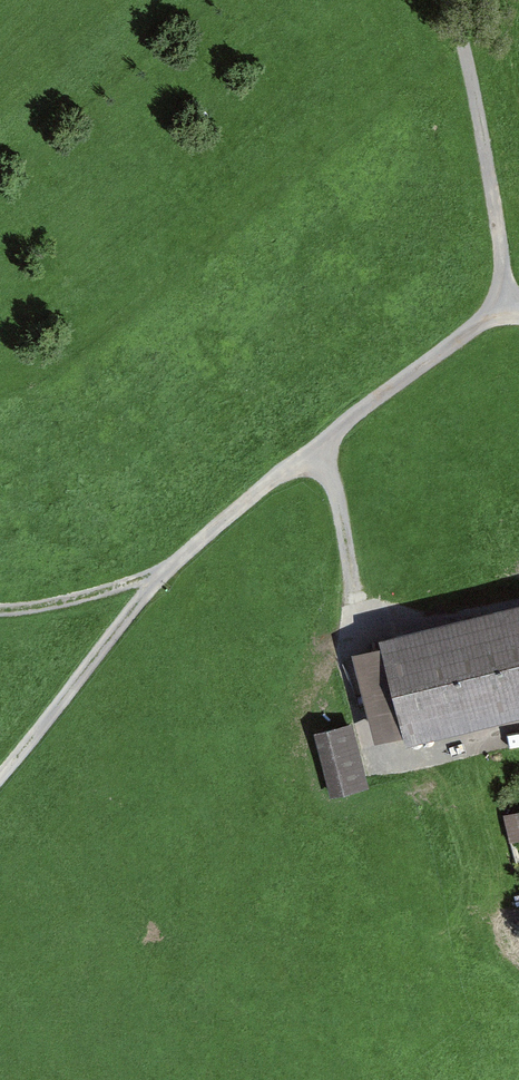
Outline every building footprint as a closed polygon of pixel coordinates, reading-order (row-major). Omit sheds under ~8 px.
[(379,634),(381,641),(351,648),(374,738),(404,731),(406,739),(518,711),(518,598),(379,634)] [(314,731),(330,797),(369,787),(352,721),(314,731)] [(508,841),(518,839),(518,810),(502,813),(508,841)]
